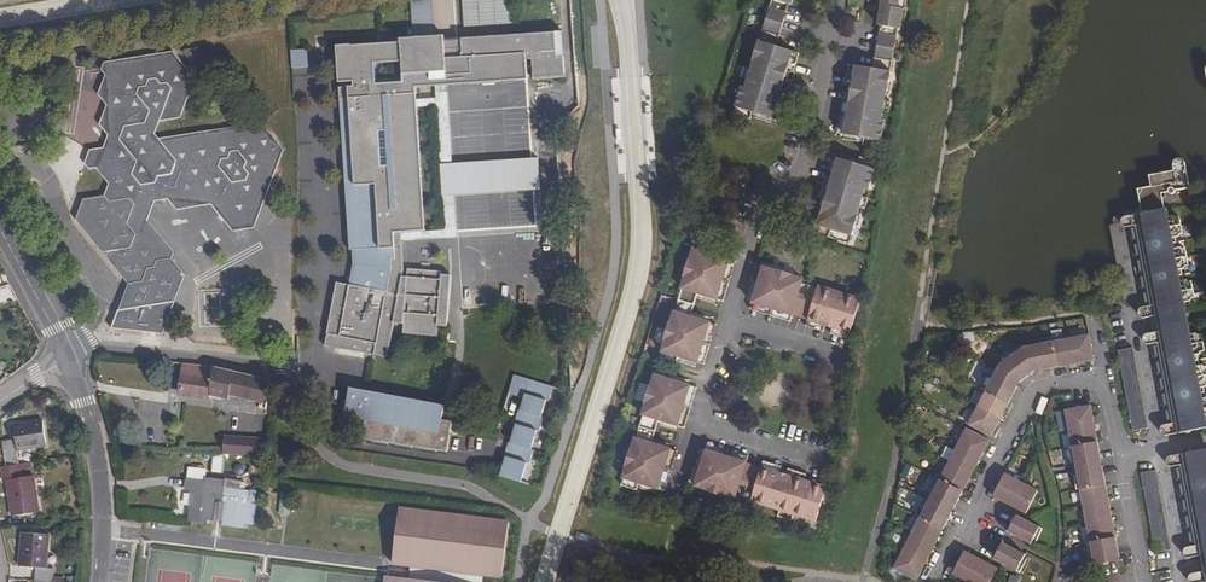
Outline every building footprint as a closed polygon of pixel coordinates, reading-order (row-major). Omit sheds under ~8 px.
[(344,98),(353,250),(354,250),(355,264),(351,285),(336,282),(324,346),(345,350),(346,346),(352,347),(351,351),(371,354),(372,349),(373,341),(376,342),(375,350),(389,352),(394,323),(404,324),(404,331),(437,331),(437,320),(446,320),(447,274),(403,273),(403,276),(398,276),(399,269),(397,239),(396,232),(420,230),(416,160),(420,160),(416,87),(416,84),(520,76),(520,79),(522,79),(522,80),(528,79),(526,59),(532,59),(533,74),(533,79),(566,77),(566,75),(564,75),(563,57),(557,57),(555,32),(513,35),(461,38),(462,49),(435,51),(435,40),(432,0),(411,0),(413,28),(415,27),(416,42),(414,42),(341,47),(344,87),(339,87),(340,99),(344,98)] [(465,27),(513,24),(512,0),(463,0),(465,27)] [(736,107),(752,112),(759,114),(772,118),(782,87),(788,89),(791,80),(785,78),(768,73),(770,65),(787,71),(793,73),(796,64),(799,53),(776,46),(789,4),(791,5),(792,0),(771,0),(759,41),(758,41),(752,60),(753,60),(751,68),(747,79),(745,87),(742,86),(735,107),(736,107)] [(882,0),(878,25),(880,25),(873,68),(849,64),(847,75),(846,75),(845,84),(851,85),(868,88),(867,96),(850,93),(843,92),(842,101),(849,102),(843,135),(857,137),(863,138),(880,141),(881,141),(882,111),(884,100),(886,92),(887,92),(891,71),(890,71),(898,29),(900,29),(903,9),(898,8),(899,0),(880,0),(882,0)] [(898,8),(903,9),(904,9),(906,0),(899,0),(898,8)] [(461,38),(435,40),(435,51),(462,49),(461,38)] [(184,50),(183,53),(190,62),(192,60),(197,67),(204,65),(206,59),(198,48),(184,50)] [(307,49),(290,50),(292,68),(308,67),(307,49)] [(261,123),(159,140),(155,134),(159,122),(179,119),(195,79),(172,52),(104,63),(101,70),(106,75),(98,95),(106,106),(123,127),(117,147),(103,148),(90,150),(85,164),(89,170),(95,168),(109,185),(104,196),(83,200),(76,220),(128,284),(118,311),(118,310),(111,329),(163,334),(175,302),(174,302),(184,275),(169,260),(156,262),(135,235),(126,224),(131,211),(145,209),(147,203),(155,201),(168,199),(177,210),(211,204),(233,231),(254,228),(283,150),(261,123)] [(770,65),(768,73),(785,78),(787,71),(770,65)] [(745,67),(742,78),(747,79),(751,68),(745,67)] [(520,76),(416,84),(416,87),(436,86),(445,85),(520,79),(520,76)] [(445,85),(436,86),(441,170),(451,169),(445,85)] [(851,85),(850,93),(867,96),(868,88),(851,85)] [(782,87),(772,118),(778,120),(788,89),(782,87)] [(344,98),(340,99),(349,250),(353,250),(344,98)] [(842,101),(837,134),(843,135),(849,102),(842,101)] [(106,106),(99,125),(108,136),(103,148),(117,147),(123,127),(106,106)] [(736,107),(734,114),(750,119),(751,117),(752,112),(736,107)] [(863,143),(862,145),(879,148),(880,141),(863,138),(863,143)] [(838,158),(831,156),(822,188),(828,189),(838,158)] [(859,160),(857,164),(874,169),(876,161),(860,157),(859,160)] [(538,158),(518,159),(518,165),(519,184),(519,190),(540,189),(538,158)] [(814,213),(809,231),(828,237),(830,229),(851,235),(852,235),(858,216),(856,215),(859,207),(862,196),(865,188),(868,189),(874,169),(857,164),(851,162),(838,158),(828,189),(822,188),(821,187),(819,196),(825,198),(842,203),(839,211),(823,205),(816,204),(814,212),(814,213)] [(1174,177),(1168,178),(1167,179),(1166,180),(1165,181),(1165,183),(1167,192),(1168,194),(1170,195),(1171,195),(1173,194),(1174,193),(1174,192),(1175,191),(1189,188),(1184,164),(1184,162),(1183,161),(1182,160),(1179,159),(1178,158),(1177,159),(1175,159),(1173,161),(1172,163),(1172,166),(1173,171),(1174,177)] [(420,160),(416,160),(420,230),(425,230),(420,160)] [(451,169),(441,170),(442,189),(452,188),(519,184),(518,165),(451,169)] [(1168,178),(1174,177),(1173,171),(1148,175),(1150,186),(1138,189),(1141,205),(1143,213),(1145,211),(1148,210),(1150,211),(1164,209),(1162,196),(1164,196),(1162,183),(1165,183),(1165,181),(1166,180),(1167,179),(1168,178)] [(442,189),(444,229),(454,228),(452,188),(442,189)] [(862,196),(859,207),(865,209),(868,198),(862,196)] [(510,225),(540,226),(541,199),(507,197),(507,209),(510,209),(510,225)] [(825,198),(823,205),(839,211),(842,203),(825,198)] [(131,211),(126,224),(135,235),(156,262),(169,260),(173,254),(147,221),(155,201),(147,203),(145,209),(131,211)] [(1153,316),(1156,332),(1146,334),(1145,335),(1144,336),(1144,337),(1143,338),(1143,340),(1143,341),(1144,342),(1145,343),(1147,344),(1148,344),(1150,344),(1164,425),(1164,426),(1162,426),(1161,427),(1160,429),(1160,431),(1161,433),(1161,434),(1163,435),(1164,435),(1166,435),(1179,433),(1184,432),(1187,433),(1188,433),(1189,432),(1191,431),(1205,428),(1204,420),(1205,420),(1205,397),(1204,388),(1205,387),(1205,367),(1202,365),(1199,365),(1198,355),(1200,355),(1202,352),(1205,351),(1202,335),(1199,335),(1196,333),(1188,334),(1186,326),(1172,329),(1172,328),(1170,327),(1169,328),(1167,316),(1169,314),(1184,311),(1182,303),(1190,302),(1192,299),(1195,298),(1192,281),(1189,282),(1186,280),(1183,280),(1182,270),(1184,270),(1186,267),(1189,266),(1186,250),(1183,250),(1180,248),(1178,249),(1175,238),(1178,237),(1180,234),(1183,234),(1180,217),(1177,218),(1174,215),(1166,217),(1164,209),(1150,211),(1148,210),(1145,211),(1143,213),(1128,216),(1125,216),(1123,218),(1122,218),(1121,220),(1121,223),(1121,224),(1122,225),(1123,226),(1124,226),(1125,226),(1126,226),(1141,308),(1140,309),(1139,310),(1139,312),(1139,313),(1139,315),(1140,316),(1141,317),(1143,318),(1145,318),(1153,316)] [(420,230),(396,232),(397,239),(455,235),(454,228),(444,229),(425,230),(420,230)] [(830,229),(828,237),(849,243),(851,235),(830,229)] [(712,246),(696,241),(694,248),(715,255),(717,250),(711,249),(712,246)] [(688,260),(683,276),(685,277),(681,288),(703,295),(717,299),(729,259),(715,255),(694,248),(693,248),(690,260),(688,260)] [(729,259),(717,299),(723,301),(736,261),(729,259)] [(752,284),(751,289),(755,291),(762,269),(755,267),(750,283),(752,284)] [(755,291),(751,303),(792,315),(802,283),(803,281),(791,278),(791,276),(774,271),(774,273),(762,269),(755,291)] [(809,285),(802,283),(792,315),(799,317),(809,285)] [(807,319),(807,320),(825,326),(831,307),(838,309),(832,328),(850,333),(855,316),(860,300),(861,299),(818,286),(817,288),(809,285),(799,317),(807,319)] [(681,288),(678,300),(694,305),(696,298),(701,300),(703,295),(681,288)] [(694,305),(678,300),(674,312),(696,318),(697,314),(691,312),(694,305)] [(864,301),(860,300),(855,316),(861,318),(864,301)] [(751,303),(750,309),(790,322),(792,315),(751,303)] [(831,307),(825,326),(832,328),(838,309),(831,307)] [(1184,311),(1169,314),(1167,316),(1169,328),(1170,327),(1172,328),(1172,329),(1186,326),(1189,326),(1186,310),(1184,311)] [(665,340),(661,352),(662,352),(683,358),(697,363),(710,323),(696,318),(674,312),(670,323),(669,323),(664,339),(665,340)] [(807,320),(805,326),(823,332),(825,326),(807,320)] [(716,325),(710,323),(697,363),(704,364),(716,325)] [(832,328),(830,334),(848,339),(850,333),(832,328)] [(1052,337),(1034,341),(1035,345),(1038,361),(1040,371),(1095,360),(1090,335),(1052,341),(1052,337)] [(1024,347),(1019,350),(1035,372),(1040,371),(1038,361),(1035,345),(1024,347)] [(1132,347),(1117,350),(1132,431),(1147,428),(1132,347)] [(1019,350),(1004,362),(1020,383),(1035,372),(1019,350)] [(662,352),(660,359),(676,364),(676,361),(682,363),(683,358),(662,352)] [(1020,383),(1004,362),(999,365),(995,374),(1018,387),(1020,383)] [(183,363),(180,395),(210,398),(210,397),(213,398),(213,392),(267,398),(269,380),(213,367),(183,363)] [(673,372),(657,368),(655,375),(676,381),(678,377),(672,375),(673,372)] [(986,390),(968,424),(992,436),(1018,387),(995,374),(991,372),(982,388),(986,390)] [(548,401),(552,387),(513,375),(508,391),(518,395),(519,392),(524,393),(524,396),(516,420),(518,420),(517,425),(515,424),(507,452),(508,453),(507,457),(505,456),(499,476),(521,483),(527,463),(529,464),(533,450),(531,449),(536,431),(539,431),(543,418),(541,417),(546,400),(548,401)] [(690,386),(676,381),(655,375),(654,375),(651,387),(649,386),(644,403),(646,403),(642,415),(664,422),(678,426),(690,386)] [(697,388),(690,386),(678,426),(684,428),(697,388)] [(445,402),(349,388),(344,413),(352,414),(351,417),(365,420),(362,439),(437,452),(437,453),(447,455),(448,437),(449,437),(451,423),(442,421),(443,415),(444,409),(445,402)] [(1091,405),(1065,410),(1076,465),(1101,460),(1091,405)] [(642,415),(639,427),(655,432),(657,425),(662,426),(664,422),(642,415)] [(4,438),(7,465),(20,464),(18,450),(47,445),(44,421),(16,425),(16,436),(4,438)] [(655,432),(639,427),(635,438),(657,445),(658,440),(653,438),(655,432)] [(936,479),(927,495),(954,509),(990,440),(966,428),(940,481),(936,479)] [(224,436),(224,454),(269,457),(269,439),(224,436)] [(671,449),(657,445),(635,438),(631,450),(630,450),(624,466),(626,466),(622,478),(623,478),(644,485),(658,489),(671,449)] [(707,444),(706,450),(746,463),(748,456),(707,444)] [(677,451),(671,449),(658,489),(665,491),(677,451)] [(1190,557),(1204,555),(1205,555),(1205,449),(1195,451),(1193,450),(1191,450),(1187,453),(1183,454),(1170,456),(1168,458),(1167,459),(1167,460),(1167,463),(1169,465),(1171,466),(1174,466),(1178,465),(1179,473),(1176,473),(1189,539),(1193,538),(1194,546),(1191,547),(1187,547),(1185,549),(1184,552),(1184,555),(1187,557),(1190,557)] [(706,450),(701,464),(695,486),(706,490),(706,491),(723,496),(723,495),(735,499),(736,495),(746,463),(706,450)] [(214,454),(213,471),(225,472),(226,455),(214,454)] [(781,466),(763,461),(761,467),(779,473),(781,466)] [(692,468),(688,484),(695,486),(701,464),(697,463),(695,468),(692,468)] [(753,465),(746,463),(736,495),(743,497),(753,465)] [(7,465),(2,466),(4,478),(9,479),(14,514),(38,511),(34,476),(21,477),(20,464),(7,465)] [(753,465),(743,497),(751,500),(751,501),(779,510),(793,515),(816,521),(821,505),(826,488),(826,487),(804,480),(786,475),(780,493),(773,491),(779,473),(761,467),(761,468),(753,465)] [(1102,466),(1077,470),(1094,560),(1120,555),(1102,466)] [(806,474),(788,469),(786,475),(804,480),(806,474)] [(1156,470),(1140,473),(1155,553),(1171,550),(1156,470)] [(786,475),(779,473),(773,491),(780,493),(786,475)] [(1005,473),(993,497),(1026,513),(1038,490),(1005,473)] [(224,487),(224,484),(224,480),(205,478),(204,481),(204,483),(203,491),(196,490),(193,508),(190,507),(188,522),(207,525),(208,521),(213,522),(216,503),(225,505),(222,523),(222,527),(244,530),(245,525),(254,526),(257,503),(248,502),(249,491),(224,487)] [(644,485),(623,478),(621,486),(637,491),(637,488),(643,490),(644,485)] [(203,491),(204,483),(204,481),(185,479),(185,482),(184,492),(196,493),(196,490),(203,491)] [(826,488),(821,505),(828,507),(831,489),(826,488)] [(910,494),(907,504),(918,507),(921,497),(910,494)] [(920,518),(893,569),(917,581),(952,513),(925,499),(916,516),(920,518)] [(216,503),(213,522),(222,523),(225,505),(216,503)] [(399,508),(392,563),(411,565),(409,578),(390,576),(390,581),(482,581),(483,574),(502,577),(509,522),(399,508)] [(779,510),(777,517),(791,521),(793,515),(779,510)] [(1017,514),(1008,532),(1031,544),(1040,527),(1017,514)] [(35,566),(34,580),(52,581),(53,567),(45,567),(47,535),(23,533),(20,565),(35,566)] [(1003,542),(994,559),(1017,571),(1026,554),(1003,542)] [(953,574),(969,581),(990,581),(998,567),(965,550),(953,574)] [(1192,574),(1189,576),(1189,578),(1190,581),(1191,581),(1205,581),(1205,570),(1192,574)]
